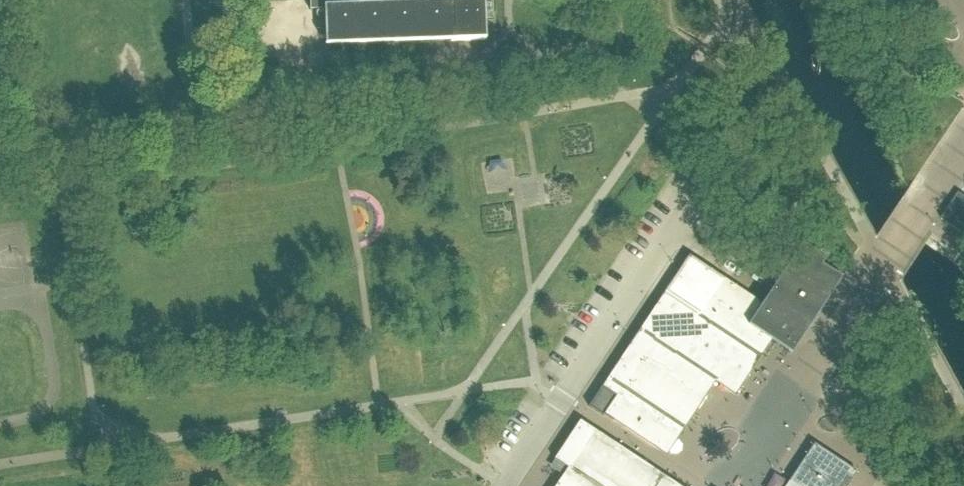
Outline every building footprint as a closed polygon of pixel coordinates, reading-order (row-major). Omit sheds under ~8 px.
[(482,0),(311,0),(311,11),(324,10),(325,43),(328,43),(421,40),(450,39),(484,38),(482,0)] [(960,194),(948,211),(942,220),(963,234),(963,197),(960,194)] [(803,242),(784,271),(769,262),(766,266),(758,279),(773,288),(763,303),(768,307),(767,307),(767,308),(776,314),(785,320),(772,341),(792,355),(802,339),(808,329),(838,285),(843,278),(823,264),(827,258),(829,255),(820,249),(818,252),(803,242)] [(679,302),(698,315),(697,316),(761,358),(772,341),(785,320),(776,314),(767,308),(767,307),(768,307),(763,303),(723,278),(712,295),(692,281),(679,302)] [(640,329),(654,338),(674,352),(675,352),(674,353),(707,375),(716,381),(715,383),(735,395),(761,358),(697,316),(698,315),(679,302),(665,292),(640,329)] [(716,381),(707,375),(674,353),(675,352),(674,352),(654,338),(640,329),(607,379),(675,424),(684,430),(715,383),(716,381)] [(607,379),(602,388),(616,397),(604,415),(614,421),(614,420),(658,449),(675,424),(607,379)] [(616,397),(602,388),(589,407),(603,417),(604,415),(616,397)] [(568,468),(594,485),(655,485),(662,476),(580,421),(554,459),(568,468)] [(792,483),(796,485),(849,485),(853,479),(855,475),(854,471),(851,468),(848,466),(815,448),(792,483)] [(568,468),(556,485),(594,485),(568,468)] [(662,476),(655,485),(678,485),(662,476)]
